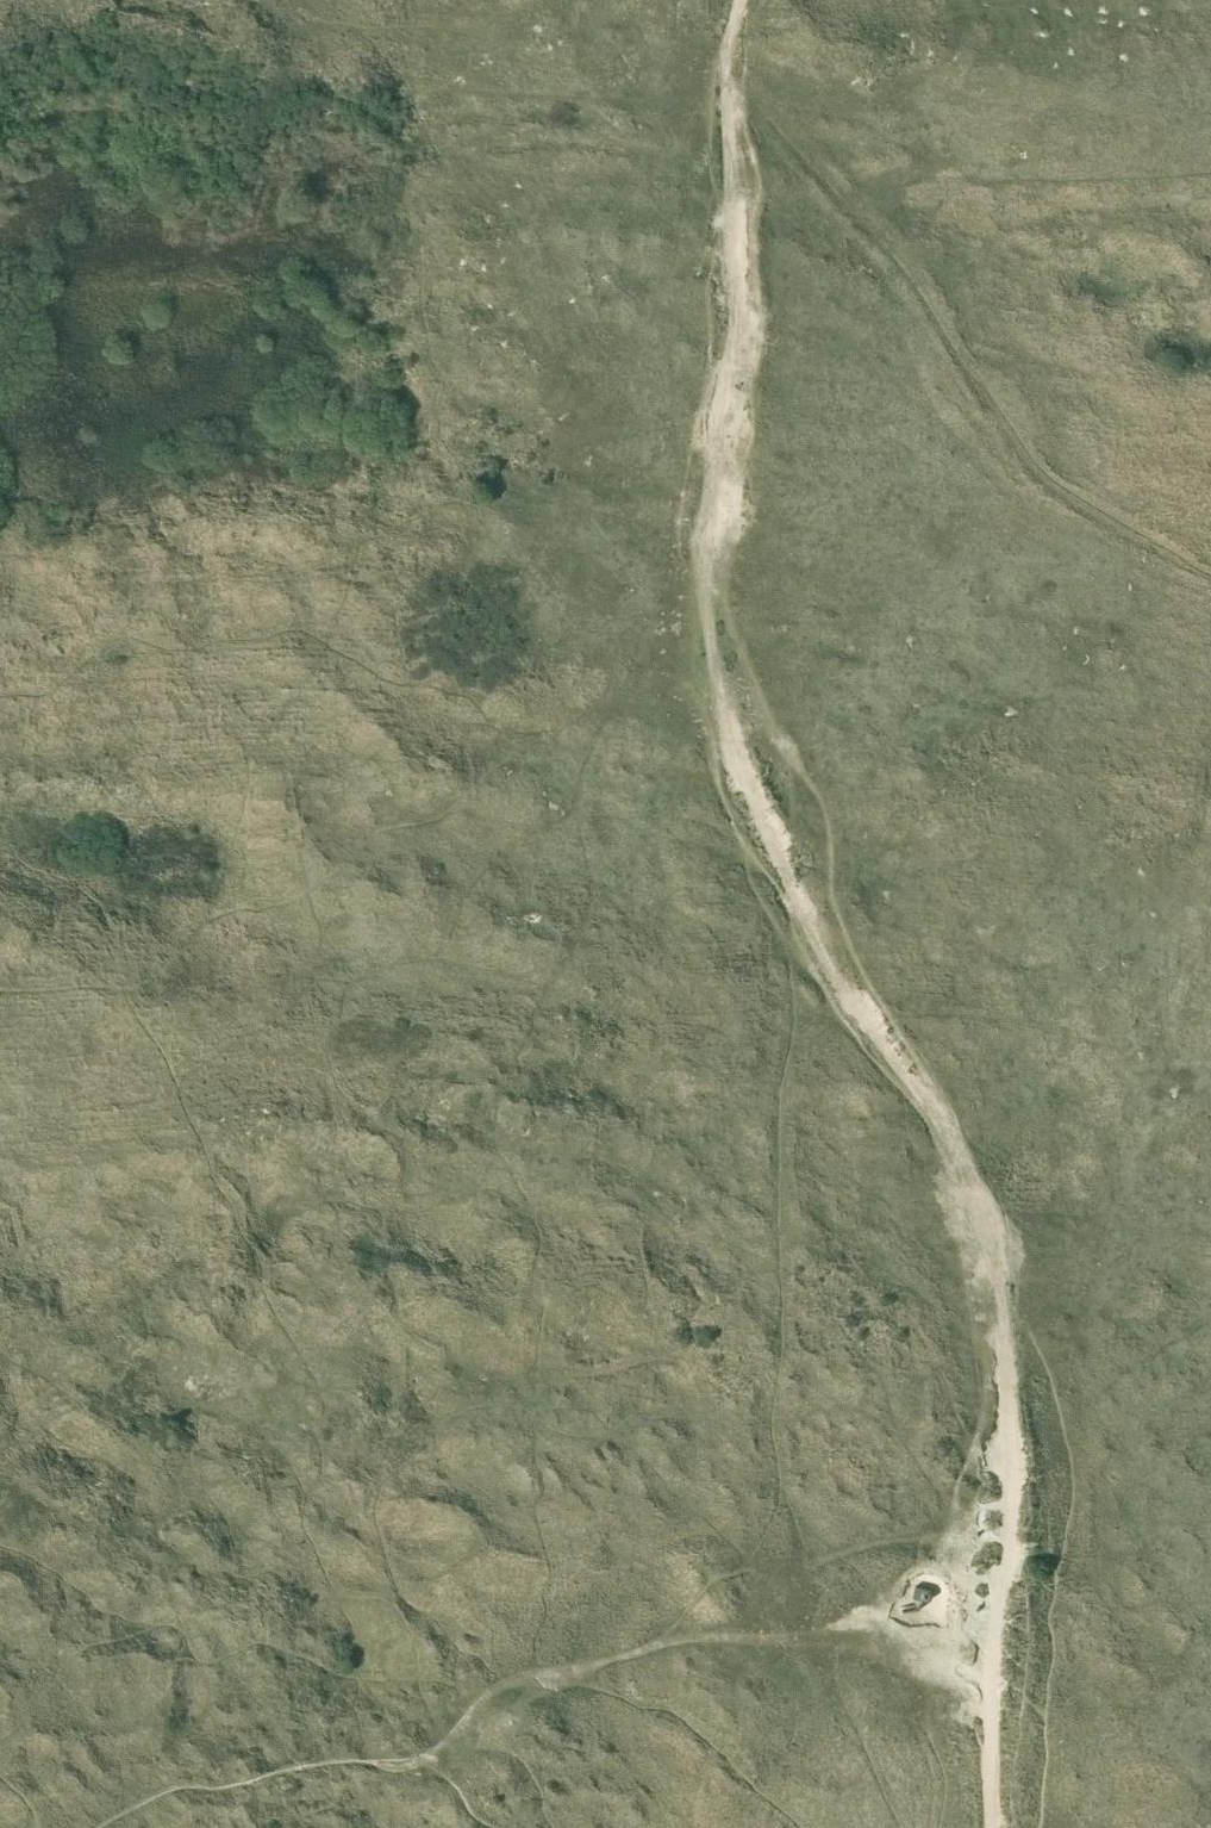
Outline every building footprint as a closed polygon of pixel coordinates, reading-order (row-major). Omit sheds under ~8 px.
[(921,1588),(914,1588),(913,1601),(906,1604),(906,1606),(901,1608),(903,1616),(917,1612),(917,1609),(920,1603),(930,1603),(933,1594),(930,1589),(921,1588)]
